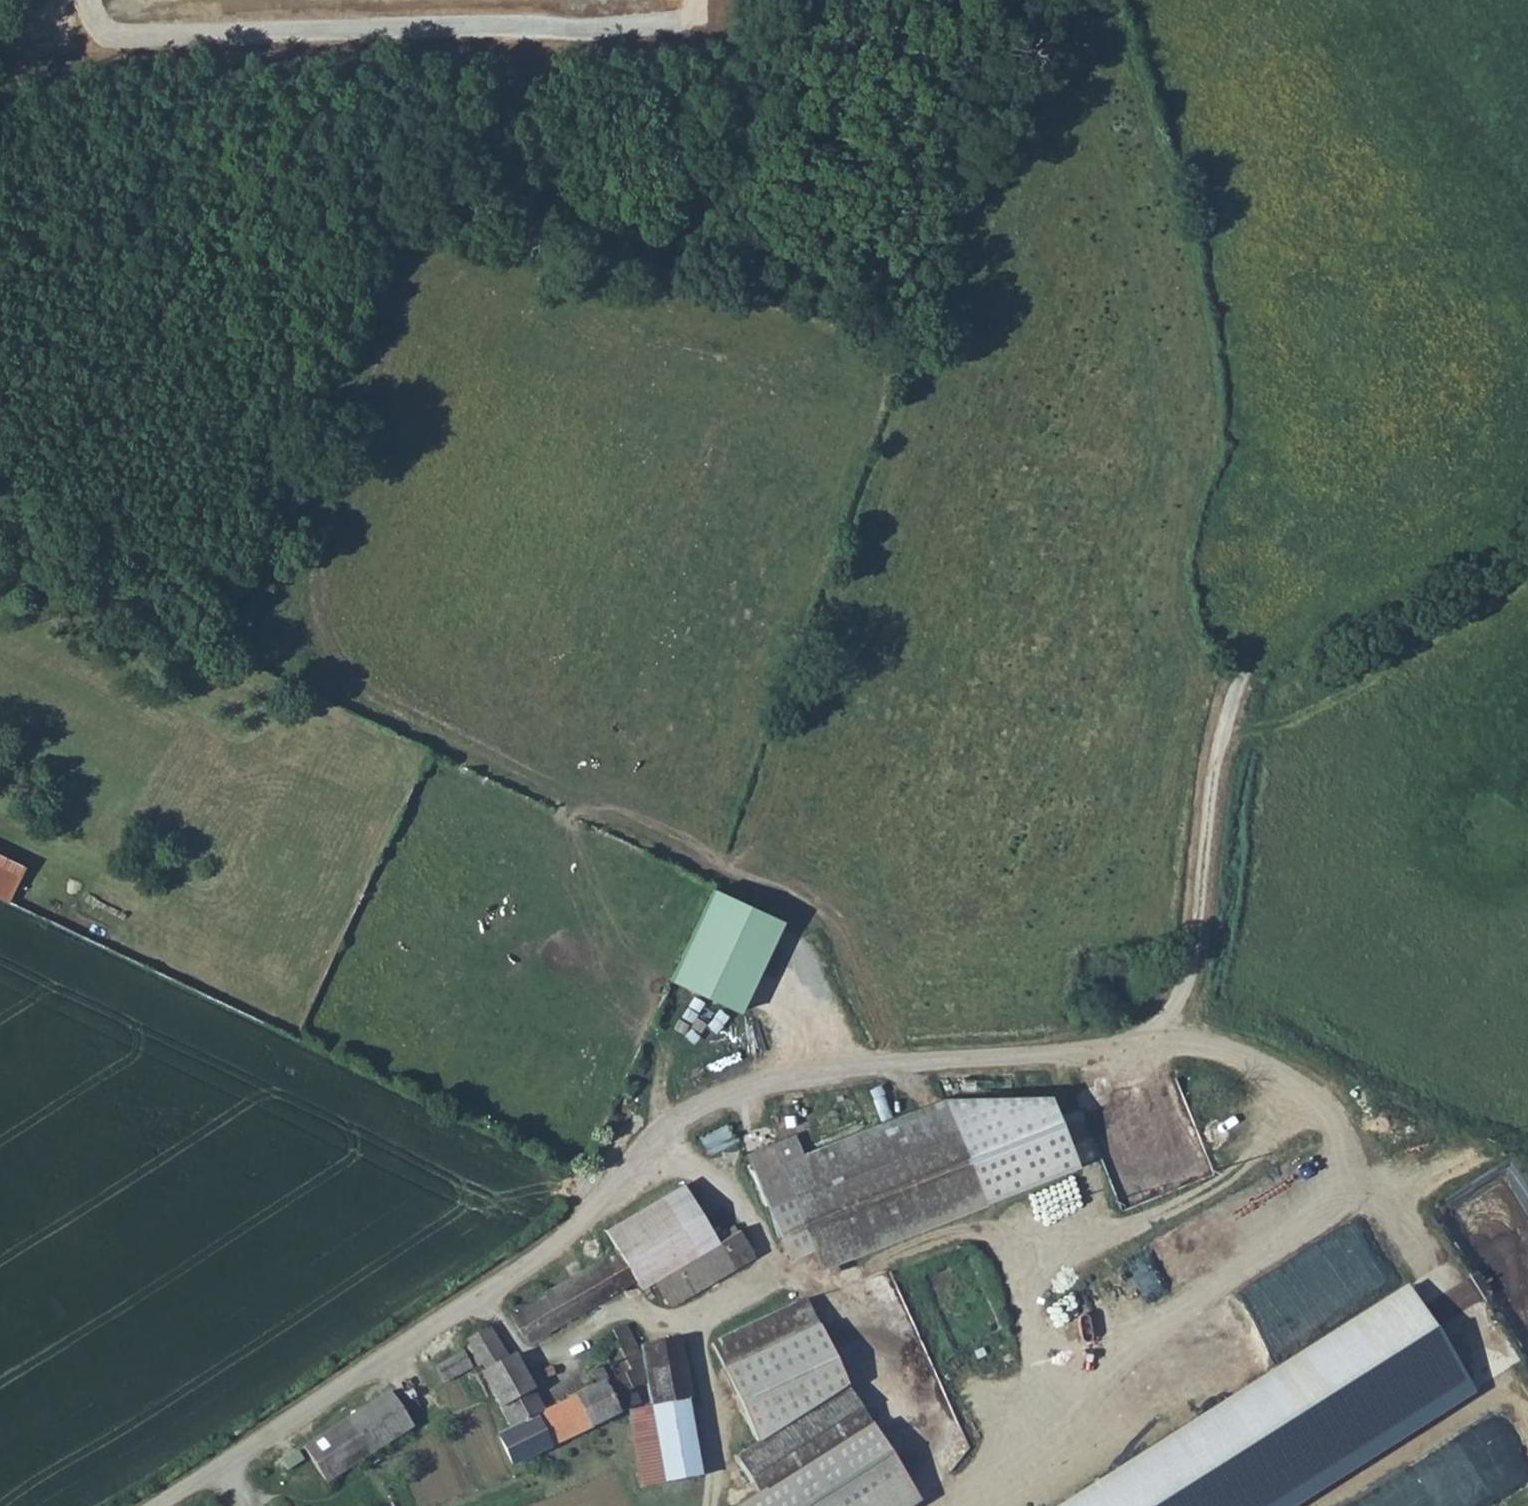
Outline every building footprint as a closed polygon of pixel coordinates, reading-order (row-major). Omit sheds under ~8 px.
[(4,899),(19,868),(0,858),(0,898),(4,899)] [(713,888),(670,978),(737,1010),(780,919),(713,888)] [(1043,1097),(928,1104),(976,1206),(1071,1162),(1043,1097)] [(976,1206),(928,1104),(883,1126),(899,1157),(784,1214),(799,1244),(817,1284),(976,1206)] [(781,1145),(737,1166),(752,1204),(776,1255),(799,1244),(784,1214),(899,1157),(883,1126),(793,1170),(781,1145)] [(608,1240),(605,1247),(613,1260),(632,1292),(638,1301),(652,1292),(706,1260),(675,1202),(608,1240)] [(750,1269),(734,1243),(706,1260),(652,1292),(668,1317),(750,1269)] [(613,1260),(598,1269),(504,1327),(524,1357),(632,1292),(613,1260)] [(724,1387),(815,1341),(802,1315),(711,1360),(724,1387)] [(636,1415),(634,1400),(645,1399),(640,1364),(628,1344),(615,1352),(629,1377),(605,1389),(598,1378),(586,1384),(592,1396),(544,1422),(509,1369),(504,1372),(483,1340),(457,1358),(477,1389),(469,1395),(484,1418),(494,1413),(514,1445),(501,1453),(522,1484),(636,1415)] [(817,1341),(815,1341),(724,1387),(723,1387),(759,1460),(846,1401),(817,1341)] [(689,1416),(678,1355),(640,1364),(645,1399),(649,1426),(684,1417),(689,1416)] [(463,1387),(455,1373),(432,1387),(441,1401),(463,1387)] [(412,1426),(392,1394),(302,1448),(323,1483),(412,1426)] [(737,1474),(758,1505),(895,1505),(911,1496),(846,1401),(759,1460),(737,1474)] [(684,1417),(649,1426),(661,1500),(696,1494),(684,1417)]
